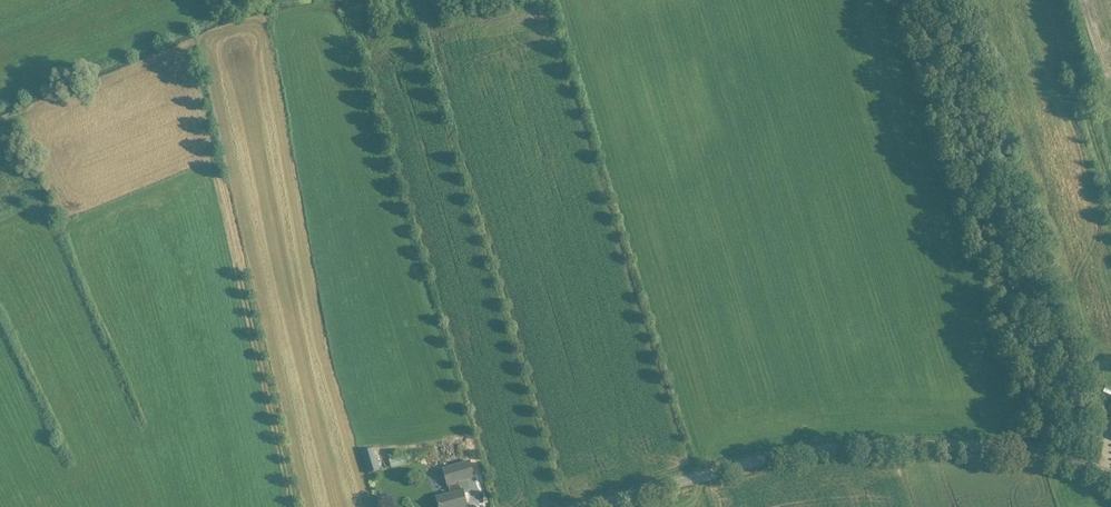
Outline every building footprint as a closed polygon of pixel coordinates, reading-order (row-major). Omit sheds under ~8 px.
[(392,446),(394,455),(412,452),(411,443),(392,446)] [(373,449),(362,452),(368,474),(380,471),(373,449)] [(437,497),(439,506),(467,506),(463,490),(462,490),(459,482),(474,477),(470,461),(443,470),(447,485),(448,485),(450,493),(437,497)] [(379,504),(391,503),(390,485),(378,486),(379,504)]
